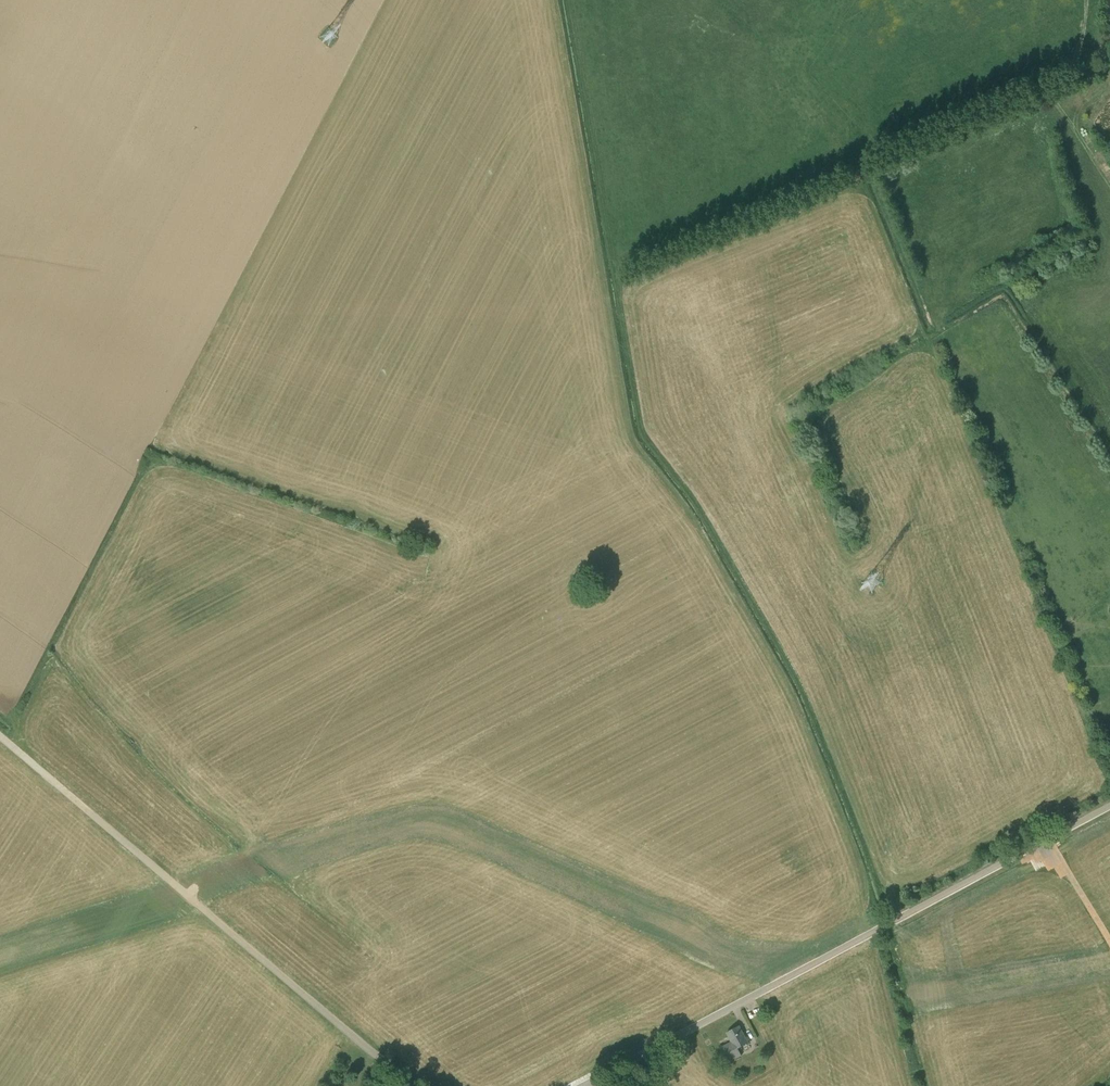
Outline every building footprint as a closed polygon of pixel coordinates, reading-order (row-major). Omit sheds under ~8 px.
[(739,1026),(726,1033),(731,1042),(720,1048),(728,1063),(741,1056),(737,1049),(748,1043),(739,1026)]
